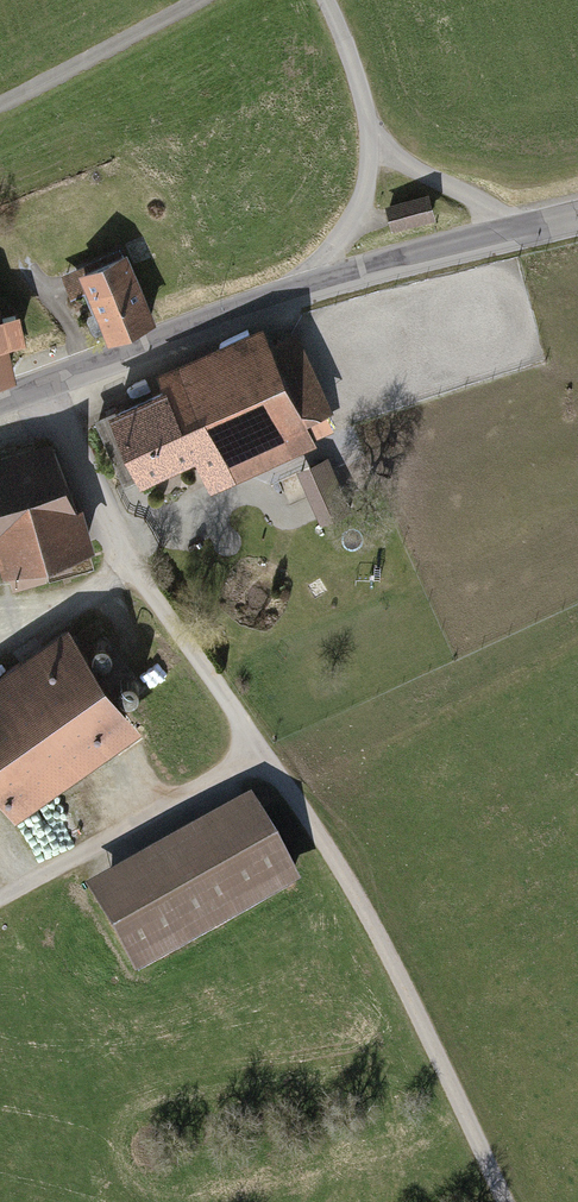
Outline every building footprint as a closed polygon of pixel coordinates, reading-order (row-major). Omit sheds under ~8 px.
[(427,196),(388,207),(393,222),(431,211),(427,196)] [(123,251),(84,268),(113,336),(152,319),(123,251)] [(267,340),(261,325),(158,370),(167,389),(113,412),(140,475),(195,451),(209,484),(311,440),(302,418),(328,407),(294,328),(267,340)] [(0,330),(0,376),(11,373),(0,330)] [(51,440),(0,455),(0,548),(5,564),(81,543),(51,440)] [(325,459),(300,469),(320,516),(344,506),(325,459)] [(65,626),(0,672),(0,800),(13,818),(138,729),(65,626)] [(290,883),(247,807),(93,894),(137,970),(290,883)]
